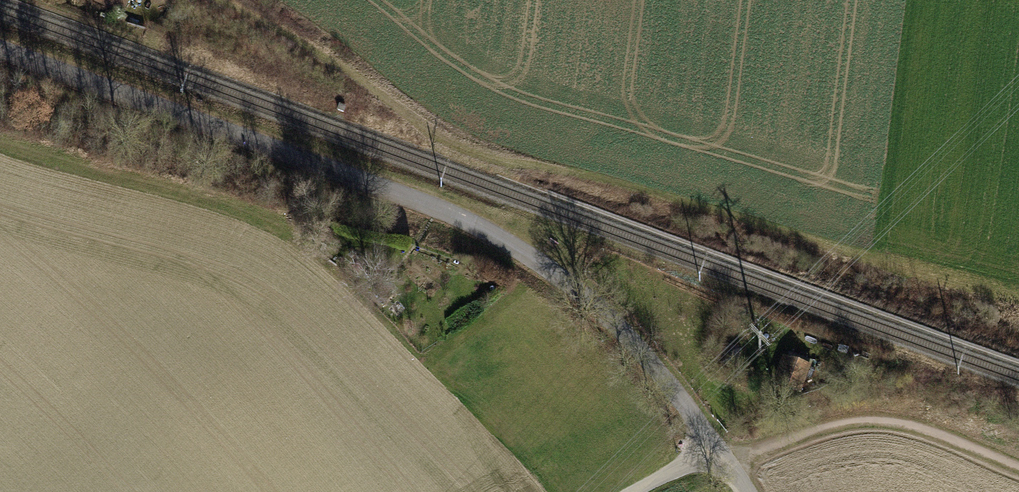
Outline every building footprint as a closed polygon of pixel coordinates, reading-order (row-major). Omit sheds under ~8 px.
[(808,366),(780,356),(770,387),(798,396),(808,366)]
